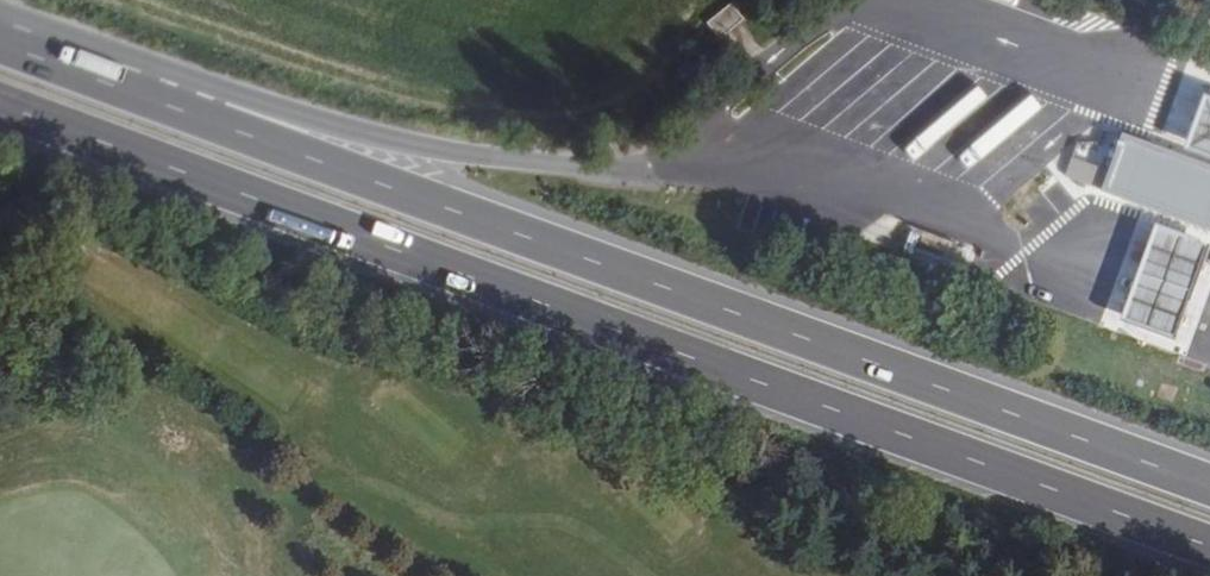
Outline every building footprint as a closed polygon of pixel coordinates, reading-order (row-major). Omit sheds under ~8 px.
[(731,2),(707,22),(720,39),(745,19),(731,2)] [(1028,114),(1010,85),(951,121),(970,151),(1028,114)] [(1209,153),(1209,98),(1193,147),(1209,153)] [(1182,155),(1126,134),(1105,192),(1143,206),(1145,201),(1209,225),(1209,163),(1183,153),(1182,155)] [(1080,145),(1068,180),(1099,191),(1112,156),(1080,145)] [(1159,224),(1140,273),(1123,321),(1179,340),(1196,293),(1209,257),(1209,241),(1159,224)]
